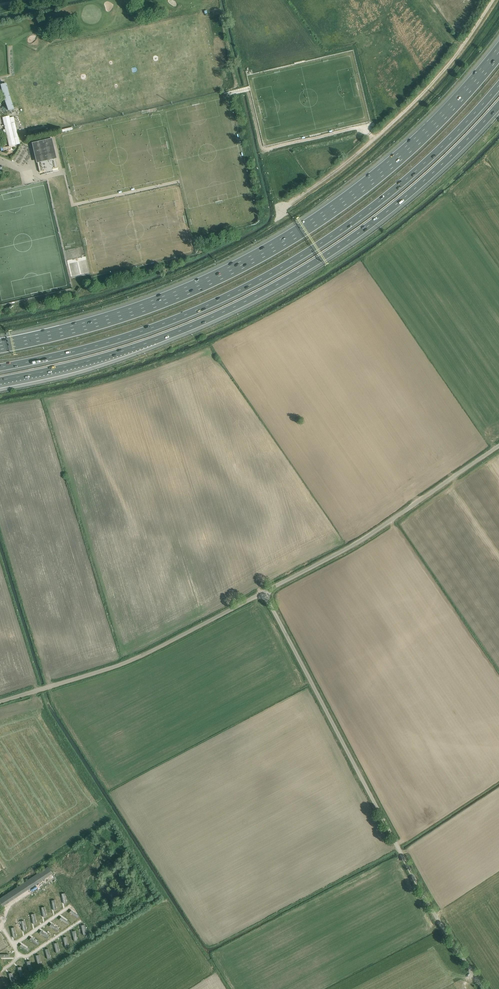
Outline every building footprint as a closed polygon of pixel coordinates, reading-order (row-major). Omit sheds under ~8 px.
[(8,86),(2,87),(10,112),(15,111),(8,86)] [(10,118),(3,120),(9,146),(16,145),(15,138),(18,137),(15,122),(11,123),(10,118)] [(44,126),(29,130),(30,135),(45,131),(44,126)] [(52,138),(32,143),(37,163),(38,163),(40,172),(45,171),(46,174),(54,172),(53,169),(58,168),(59,168),(56,159),(57,158),(52,138)] [(74,910),(72,913),(80,919),(82,916),(74,910)] [(64,916),(63,919),(71,925),(73,922),(64,916)] [(55,922),(53,925),(62,931),(64,928),(55,922)] [(46,928),(44,931),(52,936),(54,934),(46,928)] [(37,934),(35,937),(43,942),(45,940),(37,934)] [(28,940),(26,943),(34,948),(36,946),(28,940)]
